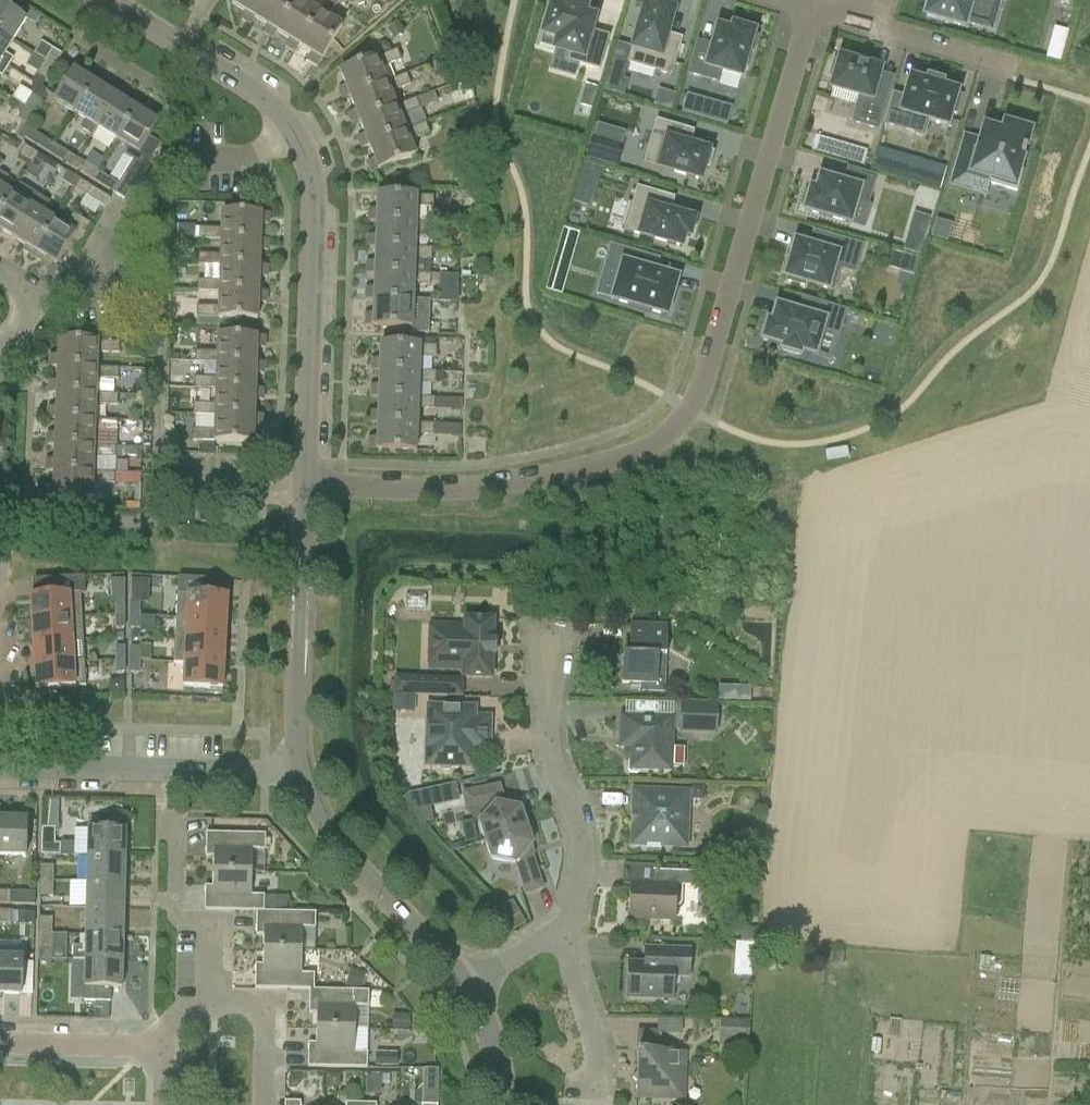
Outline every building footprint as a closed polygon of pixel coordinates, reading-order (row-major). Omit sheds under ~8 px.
[(232,3),(245,12),(241,19),(250,25),(255,18),(265,0),(234,0),(232,3)] [(255,18),(268,26),(263,33),(272,39),(277,32),(295,0),(265,0),(255,18)] [(277,32),(289,39),(285,46),(294,52),(299,45),(319,12),(306,4),(309,0),(295,0),(277,32)] [(319,12),(299,45),(311,53),(307,60),(317,66),(341,26),(328,18),(340,0),(326,0),(319,12)] [(589,2),(583,0),(564,0),(562,7),(551,4),(540,45),(570,54),(568,61),(600,70),(611,35),(592,30),(596,17),(586,14),(589,2)] [(925,16),(964,27),(966,23),(980,27),(987,5),(972,1),(972,0),(930,0),(925,16)] [(13,41),(27,19),(0,3),(0,33),(13,41)] [(628,63),(672,76),(681,44),(666,40),(675,10),(658,4),(656,9),(644,6),(628,63)] [(709,49),(695,45),(687,74),(719,83),(721,74),(744,80),(752,52),(754,53),(759,36),(757,36),(758,29),(731,22),(730,28),(716,24),(709,49)] [(1063,59),(1069,30),(1056,27),(1050,57),(1063,59)] [(13,41),(0,33),(0,61),(9,67),(14,58),(6,53),(13,41)] [(45,61),(54,67),(62,54),(53,49),(45,61)] [(397,49),(375,58),(340,72),(346,87),(338,90),(342,101),(350,97),(385,82),(379,69),(401,60),(397,49)] [(830,76),(834,77),(831,89),(860,97),(852,122),(878,129),(888,94),(875,91),(882,70),(870,66),(857,62),(857,63),(840,57),(838,62),(834,61),(830,76)] [(0,61),(0,75),(2,77),(9,67),(0,61)] [(41,87),(54,67),(45,61),(33,81),(41,87)] [(54,100),(76,113),(94,83),(98,77),(89,71),(85,77),(73,70),(54,100)] [(407,74),(385,82),(350,97),(356,111),(348,114),(352,124),(359,121),(395,107),(389,93),(411,84),(407,74)] [(98,77),(94,83),(76,113),(86,119),(80,128),(91,134),(96,126),(97,126),(116,96),(104,88),(107,82),(98,77)] [(962,96),(957,95),(958,92),(941,87),(942,83),(928,79),(927,83),(910,78),(904,99),(892,95),(884,122),(923,134),(927,120),(948,127),(952,113),(956,114),(962,96)] [(32,95),(25,106),(33,112),(47,90),(41,87),(33,81),(32,82),(32,95)] [(587,85),(581,105),(592,108),(598,88),(587,85)] [(687,94),(683,111),(730,121),(734,104),(687,94)] [(116,96),(97,126),(117,139),(136,109),(140,103),(131,97),(127,103),(116,96)] [(416,98),(395,107),(359,121),(365,135),(358,138),(361,148),(369,145),(404,131),(399,117),(420,108),(416,98)] [(117,139),(129,146),(124,154),(133,160),(124,174),(137,182),(150,161),(160,145),(149,137),(158,122),(146,115),(150,109),(140,103),(136,109),(117,139)] [(33,112),(25,106),(18,118),(26,123),(33,112)] [(688,129),(656,120),(644,164),(701,180),(704,168),(709,170),(714,152),(684,144),(688,129)] [(426,122),(404,131),(369,145),(374,159),(367,162),(371,173),(414,155),(409,141),(430,133),(426,122)] [(25,138),(51,154),(56,145),(24,125),(17,137),(23,141),(25,138)] [(970,183),(973,173),(990,178),(988,182),(1017,191),(1023,172),(1019,171),(1023,156),(1024,157),(1026,150),(1025,149),(1029,134),(1024,133),(1025,129),(1011,125),(1010,128),(1004,127),(1003,132),(985,127),(981,141),(965,137),(953,179),(970,183)] [(623,145),(594,136),(592,136),(586,159),(617,168),(623,145)] [(832,141),(828,156),(863,166),(868,151),(832,141)] [(72,167),(77,158),(56,145),(51,154),(72,167)] [(20,155),(32,163),(38,154),(25,146),(20,155)] [(872,170),(883,173),(889,152),(879,149),(872,170)] [(58,167),(38,154),(32,163),(53,176),(58,167)] [(72,167),(92,180),(98,171),(77,158),(72,167)] [(946,169),(913,159),(906,180),(940,190),(946,169)] [(805,210),(850,224),(856,203),(867,206),(875,177),(848,169),(844,183),(820,176),(816,190),(811,188),(810,192),(806,191),(802,205),(806,206),(805,210)] [(13,194),(2,187),(9,177),(0,171),(0,214),(13,194)] [(92,180),(105,187),(110,179),(98,171),(92,180)] [(62,181),(73,188),(79,179),(68,172),(62,181)] [(110,199),(79,179),(73,188),(105,208),(110,199)] [(15,237),(40,196),(19,183),(13,194),(0,214),(0,233),(3,229),(15,237)] [(669,196),(637,187),(624,231),(682,247),(685,235),(690,237),(695,219),(665,211),(669,196)] [(434,195),(416,195),(378,194),(377,209),(368,209),(368,220),(377,221),(415,221),(415,207),(433,207),(434,195)] [(15,237),(27,244),(23,250),(32,256),(54,220),(43,213),(49,202),(40,196),(15,237)] [(199,228),(199,238),(260,240),(260,224),(268,224),(269,213),(221,212),(221,228),(199,228)] [(65,227),(54,220),(32,256),(40,261),(44,255),(57,263),(67,248),(76,254),(94,226),(74,213),(65,227)] [(907,236),(903,252),(919,257),(923,242),(924,241),(930,219),(913,215),(907,236)] [(433,222),(415,221),(377,221),(377,235),(368,235),(368,246),(376,247),(414,248),(414,233),(432,234),(433,222)] [(575,249),(580,234),(563,230),(558,244),(575,249)] [(795,242),(790,259),(787,258),(783,273),(786,274),(785,277),(788,278),(787,281),(804,286),(805,283),(833,291),(843,257),(858,261),(862,246),(829,236),(825,250),(795,242)] [(220,239),(220,254),(198,254),(198,264),(259,266),(260,251),(267,251),(267,240),(260,240),(199,238),(199,239),(220,239)] [(612,300),(667,316),(678,278),(656,272),(657,271),(645,267),(644,269),(634,266),(637,253),(611,246),(606,264),(621,268),(612,300)] [(432,248),(414,248),(376,247),(376,261),(367,261),(367,272),(375,273),(413,273),(413,259),(432,260),(432,248)] [(919,259),(892,252),(888,267),(914,275),(919,259)] [(219,265),(219,281),(197,280),(197,290),(258,291),(259,276),(267,276),(267,266),(259,266),(198,264),(198,265),(219,265)] [(562,297),(568,274),(551,269),(545,292),(562,297)] [(431,274),(413,273),(375,273),(375,288),(366,288),(366,300),(374,300),(412,300),(413,285),(431,286),(431,274)] [(196,317),(218,317),(258,318),(258,302),(266,302),(266,291),(258,291),(197,290),(197,291),(219,292),(218,307),(197,306),(196,317)] [(430,300),(412,300),(374,300),(374,314),(365,314),(365,325),(411,325),(412,311),(429,312),(430,300)] [(824,334),(839,338),(847,310),(814,300),(810,313),(775,303),(770,319),(767,318),(760,341),(780,347),(778,352),(802,359),(803,355),(817,359),(824,334)] [(195,350),(195,361),(255,362),(256,348),(264,348),(264,336),(218,335),(217,351),(195,350)] [(403,338),(403,343),(380,342),(379,359),(373,359),(372,370),(379,370),(419,371),(419,357),(436,357),(436,345),(434,345),(435,339),(403,338)] [(120,342),(98,341),(60,340),(59,356),(51,356),(50,366),(97,367),(98,353),(119,353),(120,342)] [(217,363),(216,378),(194,377),(194,387),(254,388),(255,373),(263,373),(263,363),(255,362),(195,361),(195,362),(217,363)] [(119,368),(97,367),(50,366),(50,367),(59,367),(58,382),(50,382),(49,392),(96,393),(97,378),(118,379),(119,368)] [(418,397),(418,382),(435,383),(436,372),(419,371),(379,370),(379,385),(371,385),(370,396),(378,396),(418,397)] [(216,389),(216,403),(193,402),(193,413),(254,414),(254,399),(263,399),(263,388),(254,388),(194,387),(194,388),(216,389)] [(118,394),(96,393),(49,392),(49,393),(57,393),(57,408),(49,407),(48,418),(95,420),(96,404),(117,405),(118,394)] [(435,398),(418,397),(378,396),(378,411),(370,411),(370,422),(377,422),(417,423),(417,409),(434,409),(435,398)] [(215,415),(215,430),(192,429),(192,440),(202,441),(201,454),(214,455),(214,440),(253,442),(253,425),(262,425),(262,414),(254,414),(193,413),(193,414),(215,415)] [(117,420),(95,420),(48,418),(48,419),(56,419),(56,434),(48,433),(47,444),(94,445),(95,430),(116,431),(117,420)] [(434,424),(417,423),(377,422),(377,436),(369,436),(369,448),(416,450),(417,434),(433,435),(434,424)] [(116,446),(94,445),(47,444),(47,445),(55,445),(55,460),(47,460),(46,470),(93,471),(94,456),(116,457),(116,446)] [(115,472),(93,471),(46,470),(46,471),(54,471),(54,486),(46,485),(46,497),(92,499),(93,483),(114,484),(115,472)] [(56,594),(30,596),(32,620),(82,617),(80,593),(85,592),(84,576),(55,578),(56,594)] [(178,577),(176,617),(226,620),(227,595),(211,595),(211,579),(178,577)] [(406,595),(406,609),(425,609),(426,596),(406,595)] [(125,615),(124,602),(116,602),(116,615),(125,615)] [(140,615),(139,602),(131,602),(131,615),(140,615)] [(125,615),(116,615),(116,628),(125,628),(125,615)] [(140,615),(131,615),(131,628),(140,628),(140,615)] [(496,655),(497,640),(494,640),(495,618),(466,616),(466,624),(432,623),(430,667),(465,668),(464,676),(493,677),(494,654),(496,655)] [(82,617),(32,620),(33,642),(73,640),(83,640),(82,617)] [(225,642),(226,620),(176,617),(175,640),(225,642)] [(644,690),(666,690),(667,655),(668,655),(669,625),(632,624),(631,654),(625,653),(624,683),(644,683),(644,690)] [(73,640),(33,642),(34,665),(74,663),(73,640)] [(174,662),(224,665),(225,642),(175,640),(174,662)] [(125,659),(125,646),(116,646),(116,659),(125,659)] [(140,647),(131,647),(131,660),(140,660),(140,647)] [(125,659),(116,659),(116,673),(125,672),(125,659)] [(140,660),(131,660),(131,673),(140,673),(140,660)] [(74,663),(34,665),(36,689),(86,686),(84,662),(74,663)] [(224,665),(174,662),(174,663),(184,664),(183,687),(223,689),(224,665)] [(414,694),(463,696),(464,678),(414,677),(414,694)] [(740,687),(739,701),(750,701),(751,687),(740,687)] [(416,697),(393,696),(392,711),(415,712),(416,697)] [(490,751),(491,716),(476,716),(476,707),(429,705),(427,764),(474,766),(474,751),(490,751)] [(717,734),(718,706),(680,705),(679,733),(717,734)] [(675,717),(622,715),(621,747),(633,747),(632,759),(629,761),(629,768),(632,772),(639,772),(642,769),(673,771),(675,717)] [(484,775),(470,778),(472,784),(485,781),(484,775)] [(409,793),(403,798),(424,822),(433,820),(430,807),(459,800),(456,783),(409,793)] [(493,786),(464,792),(468,809),(476,808),(480,822),(486,839),(527,825),(527,824),(530,820),(527,811),(522,810),(521,808),(507,805),(497,802),(493,786)] [(634,843),(648,844),(648,849),(662,849),(662,844),(687,845),(689,793),(636,791),(634,843)] [(60,824),(60,799),(50,798),(49,824),(60,824)] [(26,856),(27,818),(0,817),(0,855),(26,856)] [(243,819),(243,830),(262,831),(263,820),(243,819)] [(527,825),(486,839),(492,858),(517,863),(527,893),(544,888),(530,847),(533,844),(527,825)] [(42,851),(42,855),(61,855),(61,851),(61,844),(54,844),(54,841),(54,828),(46,828),(42,828),(42,851)] [(88,828),(87,855),(125,856),(126,829),(88,828)] [(252,872),(253,849),(265,849),(265,834),(207,833),(206,857),(213,857),(213,872),(252,872)] [(124,882),(125,856),(87,855),(86,881),(124,882)] [(41,865),(41,880),(54,880),(54,865),(41,865)] [(697,872),(654,870),(653,882),(650,885),(633,884),(631,917),(675,919),(676,906),(679,906),(683,903),(684,885),(696,885),(697,872)] [(264,895),(252,895),(252,872),(213,872),(212,886),(205,886),(205,910),(257,911),(277,911),(278,898),(264,897),(264,895)] [(53,896),(54,880),(41,880),(40,896),(53,896)] [(123,908),(124,882),(86,881),(86,907),(123,908)] [(14,904),(14,891),(0,891),(0,904),(14,904)] [(123,935),(123,908),(86,907),(85,934),(123,935)] [(12,923),(12,910),(0,910),(0,923),(12,923)] [(19,929),(36,929),(36,910),(19,910),(19,929)] [(263,935),(263,950),(303,951),(303,928),(315,928),(315,912),(277,911),(257,911),(256,935),(263,935)] [(39,917),(39,932),(52,933),(53,917),(39,917)] [(52,948),(52,933),(39,932),(39,948),(52,948)] [(73,946),(73,960),(84,960),(122,961),(123,935),(85,934),(85,946),(73,946)] [(737,973),(757,974),(758,941),(737,940),(737,973)] [(629,996),(673,998),(673,985),(677,985),(681,982),(681,973),(690,973),(691,950),(653,949),(653,964),(631,963),(629,996)] [(263,950),(263,964),(255,964),(255,988),(310,990),(314,989),(314,974),(302,973),(303,951),(263,950)] [(0,956),(0,994),(21,994),(22,956),(0,956)] [(84,986),(83,999),(109,1000),(110,987),(121,987),(122,961),(84,960),(84,986)] [(355,1029),(356,1006),(368,1007),(368,991),(314,989),(310,990),(309,1013),(316,1014),(316,1028),(355,1029)] [(749,1045),(749,1020),(720,1020),(719,1045),(749,1045)] [(316,1028),(315,1043),(309,1043),(308,1066),(367,1068),(367,1052),(354,1051),(355,1029),(316,1028)] [(681,1096),(682,1052),(658,1051),(658,1032),(639,1031),(637,1095),(681,1096)] [(400,1063),(400,1052),(378,1051),(378,1062),(400,1063)]
